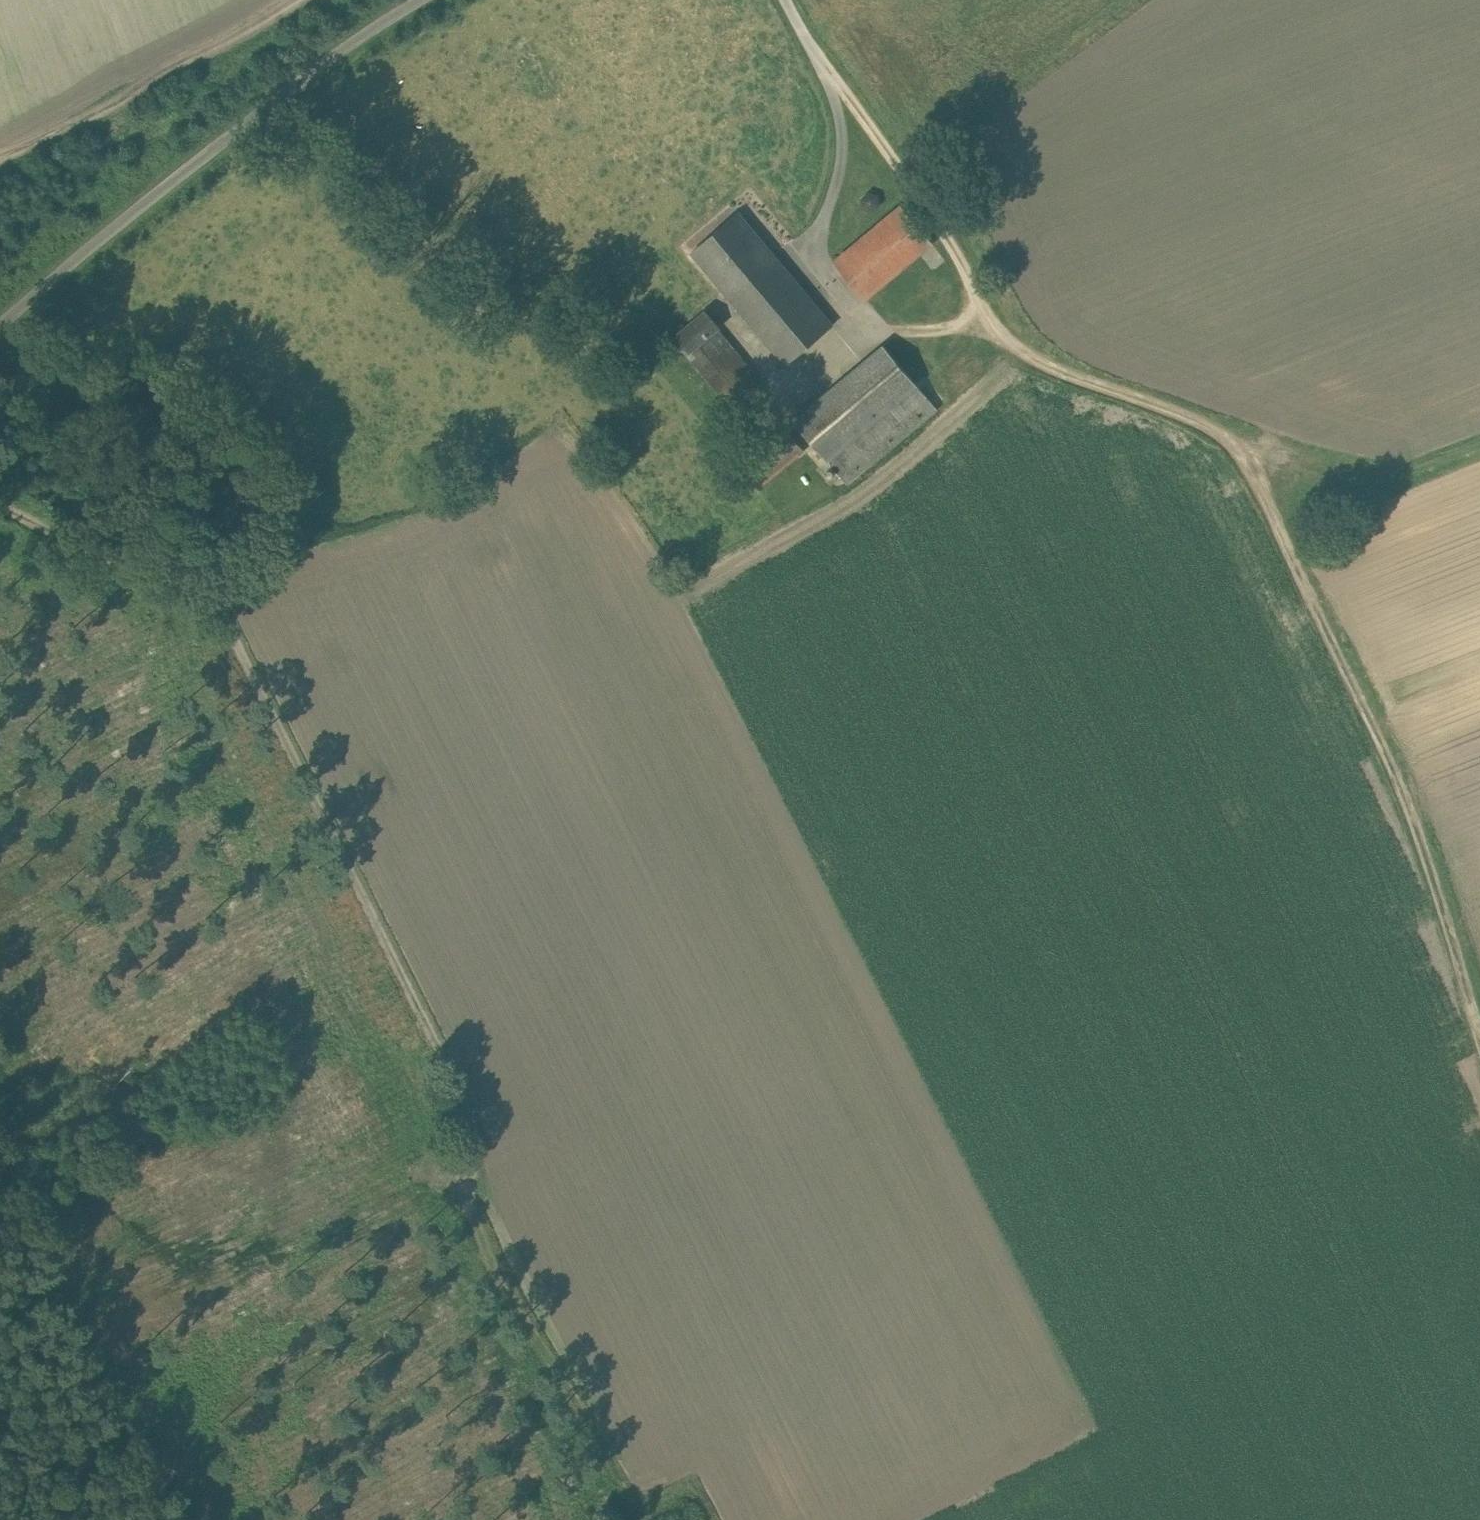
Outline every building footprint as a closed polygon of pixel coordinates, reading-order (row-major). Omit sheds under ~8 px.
[(903,205),(836,261),(866,298),(892,277),(934,241),(903,205)] [(772,252),(739,213),(694,250),(727,290),(772,252)] [(834,326),(772,252),(727,290),(789,363),(834,326)] [(767,378),(709,308),(677,335),(735,405),(767,378)] [(848,376),(880,414),(917,383),(885,346),(848,376)] [(848,376),(796,420),(828,458),(880,414),(848,376)] [(880,414),(828,458),(849,483),(938,408),(917,383),(880,414)]
